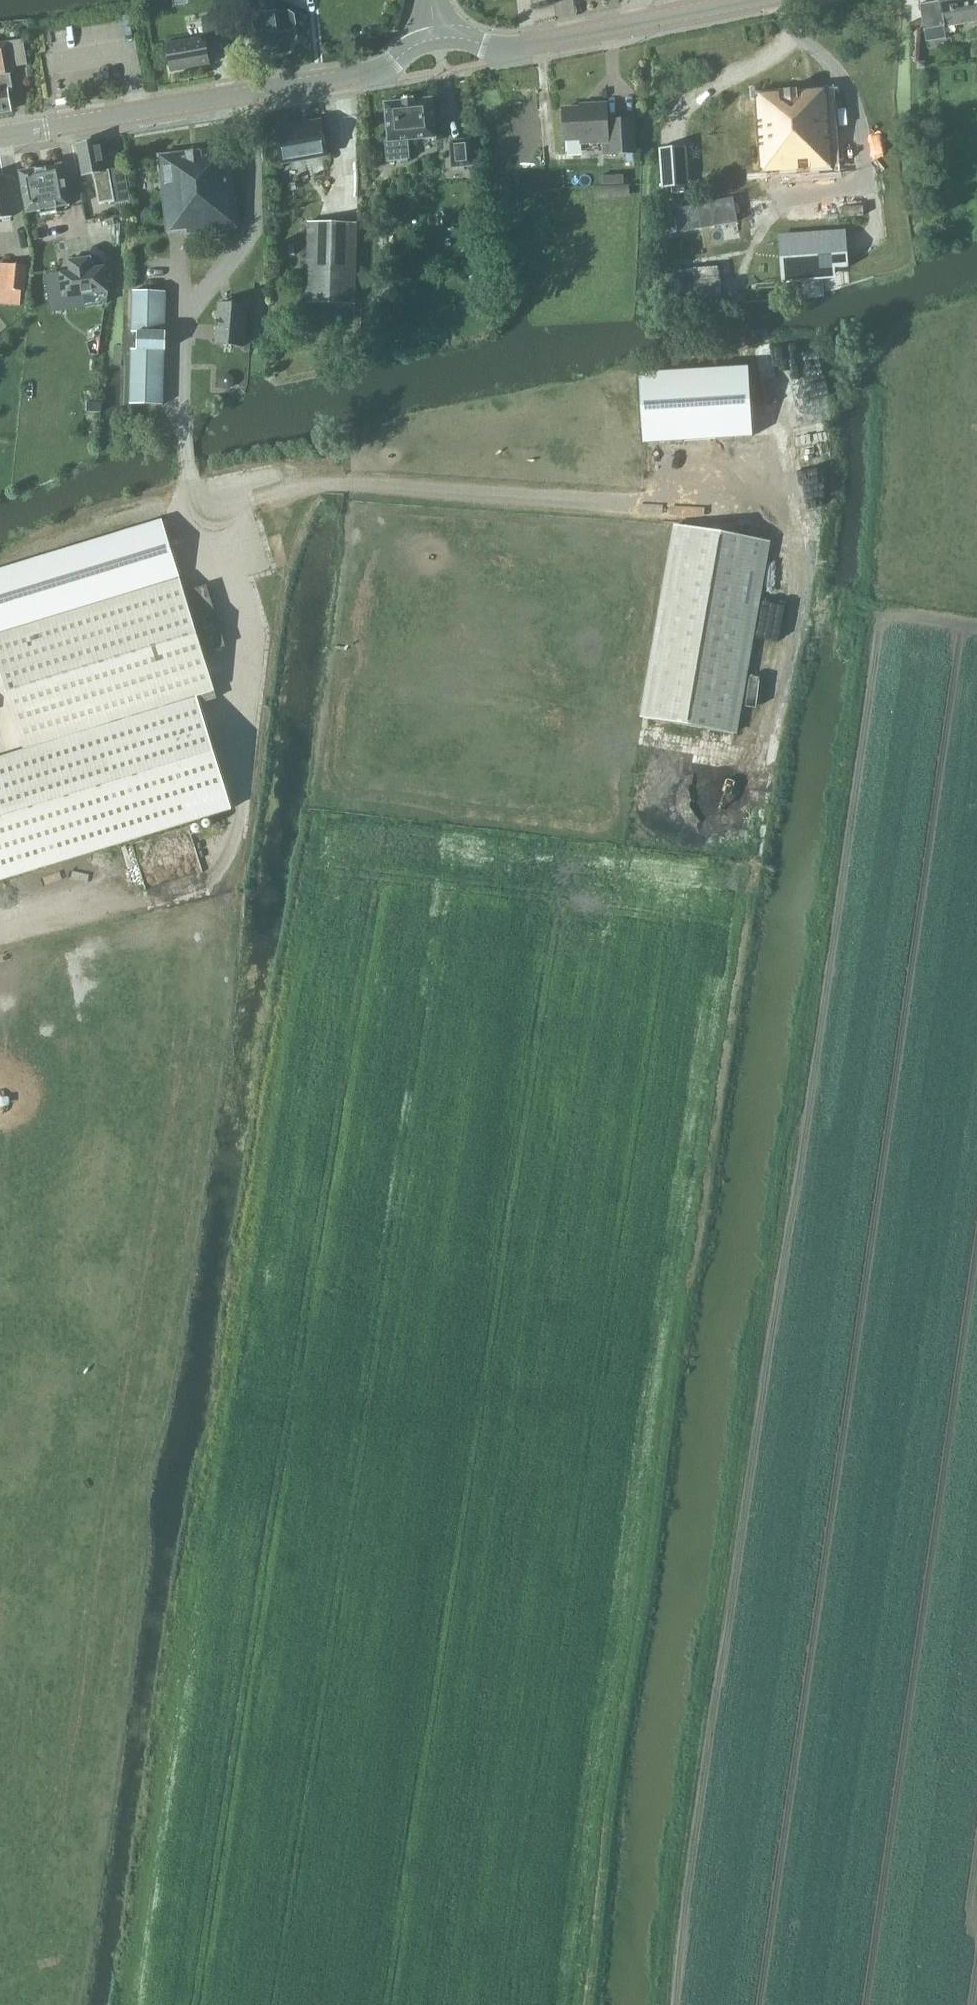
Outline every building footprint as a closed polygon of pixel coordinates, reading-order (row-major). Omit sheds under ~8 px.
[(273,0),(244,0),(248,20),(244,21),(247,39),(251,38),(253,51),(264,53),(271,52),(277,47),(275,35),(294,31),(299,24),(297,14),(291,11),(276,14),(273,0)] [(920,5),(925,31),(944,28),(976,22),(976,0),(940,0),(940,2),(920,5)] [(206,37),(167,44),(172,72),(211,65),(207,42),(220,40),(216,16),(203,19),(206,37)] [(28,66),(24,40),(0,44),(0,114),(11,112),(8,93),(11,93),(9,77),(12,76),(11,69),(28,66)] [(828,89),(756,94),(761,173),(781,172),(781,175),(833,171),(828,89)] [(407,141),(435,138),(432,99),(386,103),(389,142),(384,142),(386,162),(409,160),(407,141)] [(581,145),(603,143),(604,155),(637,153),(636,118),(607,120),(606,102),(590,103),(590,107),(564,108),(565,140),(579,139),(581,145)] [(282,162),(326,155),(320,121),(277,128),(282,162)] [(453,168),(473,167),(471,140),(450,142),(453,168)] [(100,141),(78,145),(83,175),(95,173),(100,204),(115,201),(115,204),(130,201),(127,186),(124,166),(105,169),(100,141)] [(662,188),(690,187),(687,147),(660,149),(662,188)] [(190,233),(240,228),(231,148),(160,156),(168,232),(189,229),(190,233)] [(20,172),(27,213),(40,211),(41,215),(58,212),(57,208),(70,206),(63,165),(47,167),(36,169),(36,170),(20,172)] [(12,218),(5,176),(0,177),(0,219),(12,218)] [(624,176),(600,177),(600,186),(624,185),(624,176)] [(734,198),(675,209),(679,233),(738,222),(734,198)] [(308,304),(357,304),(358,222),(309,221),(308,304)] [(34,240),(43,238),(41,229),(33,231),(34,240)] [(835,269),(848,268),(846,230),(819,232),(822,269),(835,269)] [(785,237),(786,254),(816,252),(815,235),(785,237)] [(786,280),(801,279),(800,257),(784,258),(786,280)] [(105,267),(91,269),(90,259),(91,259),(91,258),(68,261),(68,262),(69,262),(71,272),(61,273),(64,298),(109,292),(105,267)] [(721,297),(718,267),(694,269),(694,270),(682,271),(681,264),(667,265),(669,299),(684,298),(684,295),(696,294),(696,299),(721,297)] [(7,266),(5,290),(22,292),(25,292),(28,267),(7,266)] [(165,332),(167,291),(135,290),(133,332),(139,332),(138,349),(133,349),(131,404),(163,405),(165,350),(167,350),(167,332),(165,332)] [(247,306),(220,304),(216,344),(244,346),(247,306)] [(753,437),(748,367),(640,374),(644,443),(753,437)] [(221,384),(224,388),(229,388),(233,384),(233,379),(230,375),(225,375),(221,379),(221,384)] [(102,412),(102,402),(87,402),(87,412),(102,412)] [(0,576),(0,670),(24,749),(197,696),(200,704),(218,699),(204,654),(226,647),(208,586),(185,593),(165,526),(0,576)] [(769,544),(675,528),(643,718),(738,734),(769,544)] [(0,756),(0,880),(232,809),(200,704),(197,696),(24,749),(0,756)]
